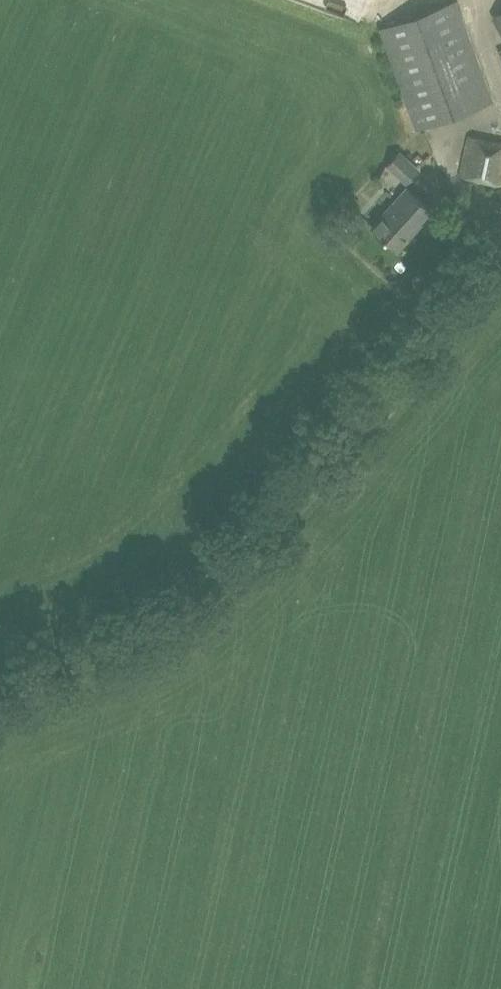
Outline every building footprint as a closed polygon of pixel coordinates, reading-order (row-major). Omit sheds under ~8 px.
[(454,0),(381,28),(418,128),(492,101),(454,0)] [(399,122),(405,120),(406,120),(403,109),(395,111),(399,122)] [(469,135),(460,178),(500,186),(500,141),(469,135)] [(420,168),(400,151),(387,166),(407,185),(420,168)] [(372,227),(397,250),(415,231),(412,229),(430,209),(407,188),(372,227)]
